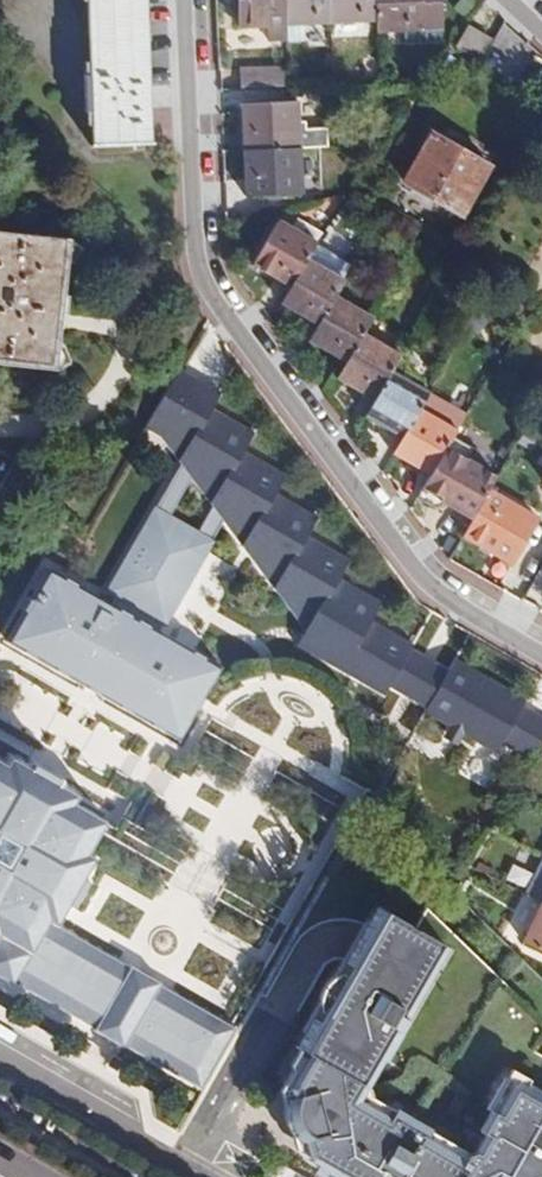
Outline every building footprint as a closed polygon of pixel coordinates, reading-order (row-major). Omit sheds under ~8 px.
[(151,141),(147,25),(145,0),(89,0),(92,74),(85,74),(87,109),(94,110),(95,142),(151,141)] [(285,0),(238,0),(239,17),(266,17),(267,34),(286,33),(285,17),(285,0)] [(285,17),(329,15),(329,0),(285,0),(285,17)] [(376,0),(329,0),(329,15),(377,14),(376,0)] [(377,14),(377,25),(440,23),(439,0),(376,0),(377,14)] [(489,36),(469,25),(459,45),(476,56),(489,36)] [(242,68),(243,90),(289,88),(288,66),(242,68)] [(289,146),(299,146),(298,101),(244,103),(246,149),(289,146)] [(489,164),(454,144),(426,192),(461,212),(489,164)] [(301,190),(299,146),(289,146),(246,149),(248,192),(301,190)] [(303,232),(309,222),(298,215),(293,226),(303,232)] [(315,238),(322,230),(309,222),(303,232),(293,226),(276,216),(253,258),(290,282),(306,254),(315,238)] [(0,230),(0,362),(55,367),(60,322),(68,237),(0,230)] [(467,252),(460,248),(449,268),(462,276),(470,262),(467,252)] [(344,276),(306,254),(290,282),(282,295),(320,318),(335,292),(344,276)] [(462,276),(449,268),(439,285),(452,293),(462,276)] [(320,318),(310,334),(347,355),(361,331),(371,314),(335,292),(320,318)] [(347,355),(338,371),(374,394),(396,357),(398,354),(361,331),(347,355)] [(418,405),(426,391),(396,357),(374,394),(365,409),(402,432),(418,405)] [(217,390),(176,368),(143,426),(173,467),(183,477),(204,505),(212,518),(302,637),(297,646),(387,696),(393,683),(413,648),(418,636),(377,612),(387,596),(342,569),(352,552),(310,525),(320,509),(278,483),(287,465),(246,439),(254,422),(213,397),(217,390)] [(426,391),(418,405),(458,426),(467,410),(428,388),(426,391)] [(402,432),(395,445),(433,467),(458,426),(418,405),(402,432)] [(445,498),(457,506),(482,464),(472,458),(477,449),(453,435),(419,491),(435,503),(443,502),(445,498)] [(173,467),(152,507),(164,514),(183,477),(173,467)] [(490,487),(466,528),(514,556),(537,516),(490,487)] [(47,574),(7,648),(182,744),(223,668),(148,628),(153,619),(162,624),(209,538),(203,535),(192,529),(164,514),(152,507),(146,504),(98,589),(110,599),(106,606),(47,574)] [(192,529),(203,535),(212,518),(204,505),(192,529)] [(424,654),(413,648),(393,683),(404,690),(419,698),(431,705),(451,669),(438,662),(424,654)] [(459,656),(451,669),(431,705),(427,711),(449,723),(443,735),(457,741),(464,733),(499,749),(503,740),(534,756),(541,740),(541,711),(528,703),(531,698),(459,656)] [(30,945),(47,915),(55,919),(93,852),(87,849),(104,820),(73,802),(77,794),(70,790),(71,788),(61,782),(63,780),(61,779),(62,777),(33,760),(32,762),(28,760),(27,763),(17,757),(16,759),(9,755),(5,762),(0,759),(0,927),(30,945)] [(541,900),(524,938),(541,947),(541,901),(541,900)] [(353,979),(390,912),(381,908),(350,965),(353,968),(349,975),(342,972),(338,972),(335,973),(329,978),(326,985),(321,998),(322,1007),(323,1009),(328,1012),(322,1022),(318,1020),(301,1049),(305,1051),(312,1054),(336,1010),(344,1007),(355,986),(353,979)] [(536,1124),(541,1114),(541,1056),(539,1054),(541,1047),(541,1018),(432,913),(422,929),(390,912),(353,979),(355,986),(344,1007),(336,1010),(312,1054),(300,1074),(301,1077),(307,1097),(314,1100),(321,1125),(316,1133),(321,1150),(368,1176),(541,1176),(541,1127),(536,1124)] [(55,919),(47,915),(30,945),(0,927),(0,966),(199,1080),(233,1021),(55,919)] [(300,1074),(312,1054),(305,1051),(283,1090),(288,1105),(293,1101),(292,1098),(292,1097),(297,1096),(296,1086),(301,1077),(300,1074)] [(321,1150),(316,1133),(321,1125),(314,1100),(307,1097),(301,1077),(296,1086),(297,1096),(292,1097),(292,1098),(293,1101),(288,1105),(287,1121),(288,1125),(292,1131),(297,1135),(304,1139),(311,1141),(312,1154),(322,1159),(319,1164),(331,1170),(339,1174),(341,1170),(352,1176),(368,1176),(321,1150)] [(298,1148),(312,1154),(311,1141),(304,1139),(297,1135),(298,1148)]
